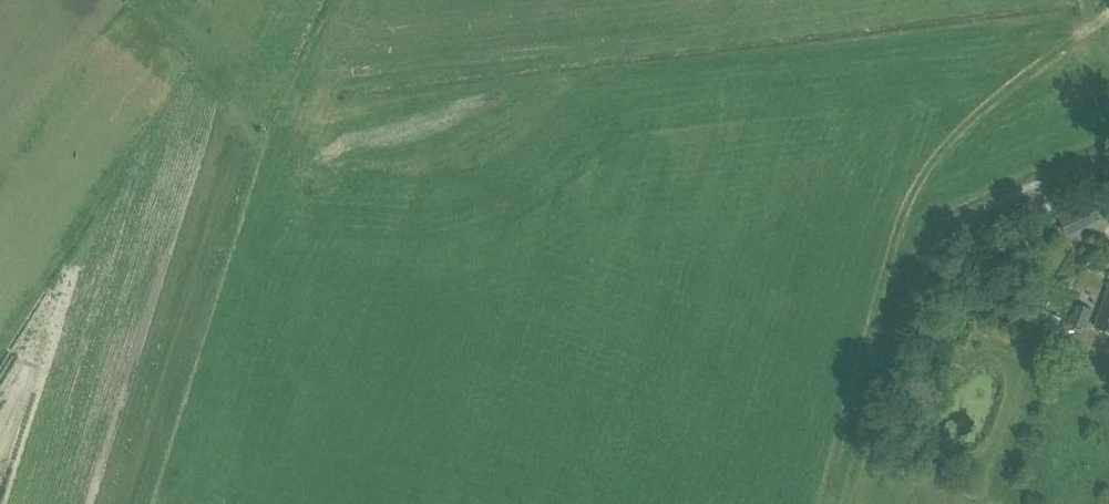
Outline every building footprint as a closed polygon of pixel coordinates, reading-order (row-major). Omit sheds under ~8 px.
[(1069,236),(1106,217),(1094,195),(1058,213),(1069,236)] [(1104,300),(1095,325),(1108,331),(1108,288),(1104,300)] [(1085,327),(1093,309),(1078,303),(1071,321),(1085,327)]
